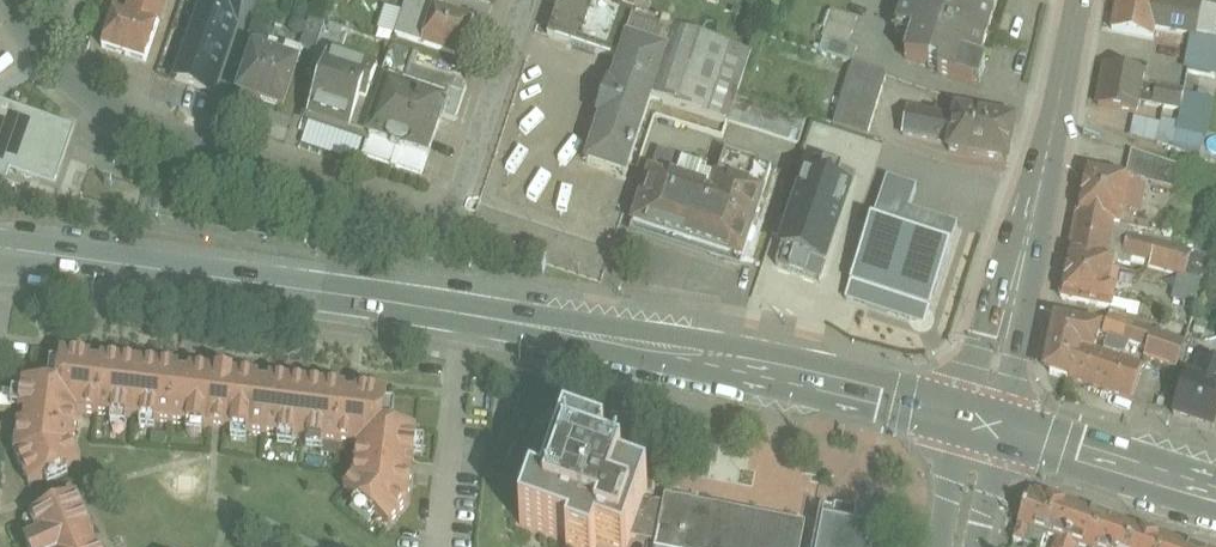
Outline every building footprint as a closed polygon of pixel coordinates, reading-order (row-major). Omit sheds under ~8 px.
[(128,16),(116,12),(104,48),(150,64),(172,0),(133,0),(128,16)] [(175,82),(217,96),(249,0),(203,0),(175,82)] [(417,0),(408,0),(403,16),(425,23),(430,24),(436,6),(417,0)] [(548,37),(622,61),(614,88),(609,86),(599,119),(603,120),(593,150),(606,154),(605,159),(629,167),(652,99),(676,27),(632,13),(594,0),(560,0),(548,37)] [(632,13),(636,0),(635,0),(594,0),(632,13)] [(905,14),(922,19),(910,59),(944,69),(943,74),(977,84),(998,13),(992,11),(996,0),(909,0),(905,14)] [(1114,30),(1152,37),(1154,26),(1194,33),(1199,5),(1171,0),(1120,0),(1114,30)] [(474,19),(436,6),(430,24),(424,43),(462,55),(474,19)] [(861,22),(835,14),(827,37),(838,41),(832,56),(858,65),(864,50),(853,46),(861,22)] [(425,23),(403,16),(399,30),(421,37),(425,23)] [(327,24),(313,20),(304,47),(317,52),(327,24)] [(349,32),(327,24),(317,52),(332,57),(332,56),(341,59),(349,32)] [(751,52),(676,27),(652,99),(728,124),(738,92),(751,52)] [(1193,36),(1190,52),(1213,57),(1215,43),(1215,40),(1193,36)] [(419,55),(391,45),(382,74),(390,77),(390,75),(406,80),(410,68),(414,69),(419,55)] [(285,59),(255,49),(240,92),(284,107),(299,64),(300,64),(303,54),(288,49),(285,59)] [(1213,57),(1190,52),(1187,66),(1211,70),(1213,57)] [(341,59),(332,56),(332,57),(312,117),(369,135),(382,100),(376,98),(374,102),(370,101),(379,71),(341,59)] [(825,124),(859,134),(878,74),(844,64),(825,124)] [(1144,75),(1106,66),(1096,107),(1134,116),(1137,104),(1141,86),(1144,75)] [(406,80),(390,75),(390,77),(382,100),(369,135),(430,155),(443,116),(450,95),(449,94),(406,80)] [(1199,84),(1185,81),(1182,94),(1177,112),(1192,115),(1199,84)] [(463,92),(450,88),(449,94),(450,95),(443,116),(457,121),(468,86),(465,85),(463,92)] [(1182,94),(1154,87),(1154,89),(1141,86),(1137,104),(1177,114),(1177,112),(1182,94)] [(808,119),(738,96),(730,120),(800,142),(808,119)] [(0,101),(0,167),(10,171),(13,162),(50,175),(54,173),(59,159),(57,154),(68,126),(0,101)] [(990,116),(973,113),(973,116),(954,113),(954,119),(910,111),(906,136),(950,144),(949,150),(1004,161),(1012,121),(989,117),(990,116)] [(430,155),(369,135),(363,154),(424,174),(430,155)] [(1178,167),(1132,152),(1127,178),(1145,182),(1145,183),(1173,189),(1178,167)] [(773,168),(727,153),(718,179),(764,195),(773,168)] [(684,163),(658,155),(651,175),(675,183),(677,178),(674,177),(679,163),(684,165),(684,163)] [(812,162),(778,266),(826,282),(860,178),(812,162)] [(684,163),(684,165),(679,163),(674,177),(677,178),(675,183),(651,175),(633,228),(741,264),(764,195),(718,179),(702,174),(703,170),(684,163)] [(1127,178),(1088,170),(1079,215),(1121,223),(1124,209),(1139,212),(1145,183),(1145,182),(1127,178)] [(888,180),(874,223),(952,249),(959,228),(911,212),(918,190),(888,180)] [(1121,223),(1079,215),(1071,253),(1113,262),(1114,260),(1108,259),(1115,227),(1115,223),(1121,225),(1121,223)] [(874,223),(872,222),(852,284),(932,311),(952,249),(874,223)] [(1132,231),(1115,227),(1108,259),(1114,260),(1113,262),(1131,266),(1133,259),(1150,264),(1149,268),(1180,276),(1186,277),(1193,254),(1130,238),(1132,231)] [(1113,262),(1071,253),(1061,298),(1112,308),(1116,288),(1108,287),(1113,262)] [(1208,282),(1186,276),(1186,277),(1180,276),(1173,299),(1199,306),(1208,282)] [(932,311),(852,284),(847,300),(911,321),(919,322),(928,318),(932,311)] [(1187,342),(1110,317),(1104,333),(1110,335),(1106,347),(1107,347),(1104,356),(1118,361),(1121,354),(1126,356),(1131,342),(1149,349),(1150,347),(1181,357),(1187,342)] [(1100,330),(1057,321),(1047,366),(1051,375),(1070,381),(1081,350),(1094,354),(1094,353),(1101,333),(1100,330)] [(1181,357),(1150,347),(1149,349),(1146,357),(1178,368),(1181,357)] [(1104,356),(1094,353),(1094,354),(1081,350),(1070,381),(1131,401),(1142,369),(1118,361),(1104,356)] [(58,387),(25,383),(16,455),(31,486),(82,462),(75,446),(79,413),(228,431),(235,374),(63,353),(58,387)] [(1194,376),(1189,374),(1175,415),(1211,427),(1215,414),(1215,362),(1201,357),(1194,376)] [(388,393),(235,374),(228,431),(358,447),(354,480),(345,490),(390,527),(409,503),(418,431),(384,427),(388,393)] [(564,435),(540,497),(533,494),(522,525),(570,542),(569,546),(597,546),(599,540),(597,546),(628,546),(632,538),(648,492),(618,481),(620,474),(597,466),(603,449),(564,435)] [(1037,494),(1031,497),(1030,496),(1020,526),(1015,540),(1026,544),(1031,530),(1047,535),(1059,501),(1042,495),(1043,495),(1037,493),(1037,494)] [(32,518),(40,536),(26,543),(28,546),(95,546),(91,538),(96,536),(78,497),(32,518)] [(666,497),(665,504),(645,500),(632,538),(657,543),(656,546),(803,546),(807,525),(666,497)] [(1059,501),(1047,535),(1059,539),(1056,546),(1068,546),(1081,508),(1070,504),(1070,505),(1059,501)] [(1081,508),(1068,546),(1079,546),(1080,546),(1093,546),(1103,517),(1092,513),(1092,512),(1081,508)] [(829,516),(823,546),(872,546),(875,531),(857,528),(858,522),(829,516)] [(1103,517),(1093,546),(1118,546),(1126,524),(1115,520),(1115,521),(1103,517)] [(1118,546),(1144,546),(1149,532),(1137,528),(1126,524),(1118,546)] [(1031,530),(1026,544),(1035,546),(1042,546),(1047,535),(1031,530)] [(1149,532),(1144,546),(1176,546),(1178,542),(1167,538),(1166,539),(1149,532)]
